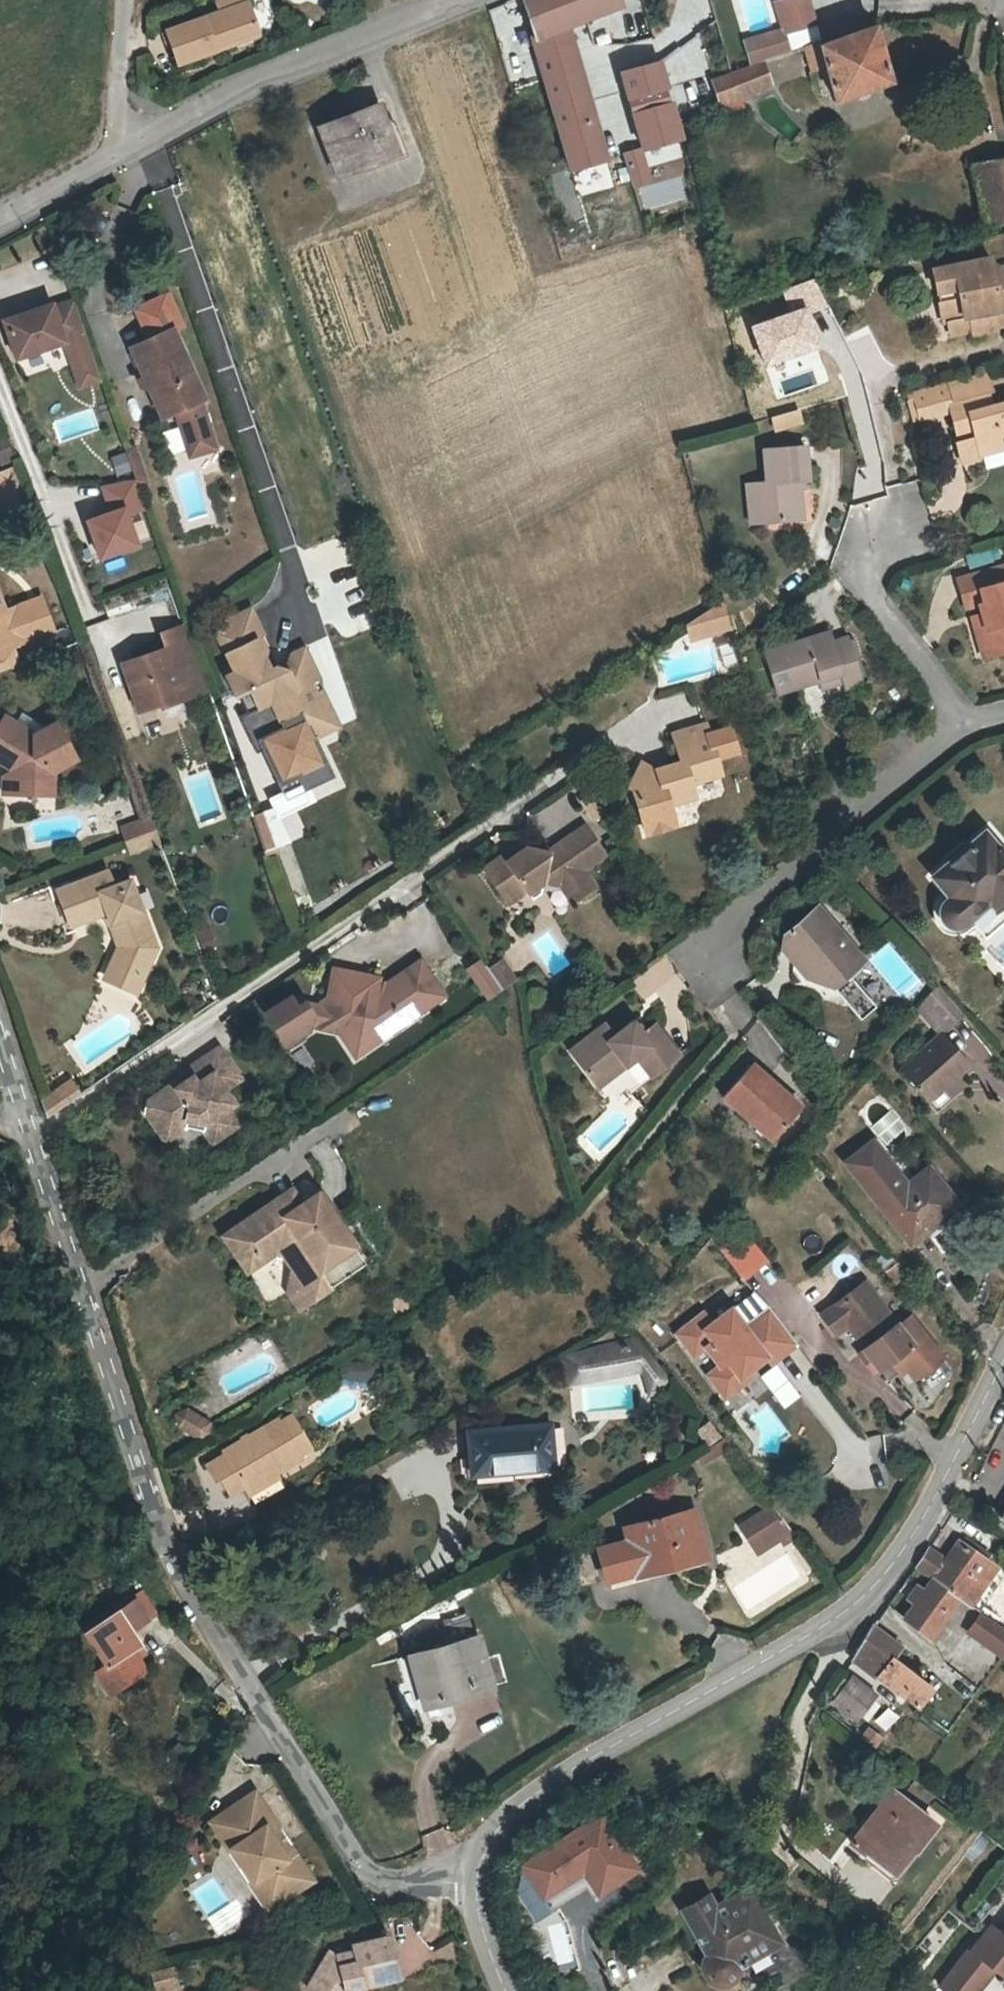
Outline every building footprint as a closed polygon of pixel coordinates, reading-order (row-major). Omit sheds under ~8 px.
[(221,12),(167,30),(178,62),(228,45),(226,40),(257,28),(248,2),(248,0),(217,0),(221,12)] [(529,73),(521,43),(529,41),(517,0),(515,0),(489,7),(509,79),(529,73)] [(566,25),(620,4),(619,0),(524,0),(534,34),(533,39),(564,143),(598,132),(566,25)] [(786,2),(797,30),(817,23),(808,0),(790,0),(786,2)] [(797,30),(786,2),(776,5),(784,27),(787,34),(797,30)] [(826,66),(817,69),(825,95),(834,92),(837,101),(893,81),(877,24),(820,45),(826,66)] [(764,61),(792,51),(787,34),(784,27),(742,42),(750,66),(764,61)] [(226,40),(228,45),(259,34),(257,28),(226,40)] [(750,66),(732,72),(739,92),(770,81),(764,61),(750,66)] [(619,72),(639,149),(680,138),(674,118),(660,62),(619,72)] [(739,92),(732,72),(710,79),(717,102),(718,104),(740,96),(739,92)] [(336,170),(395,148),(379,102),(319,126),(336,170)] [(598,132),(564,143),(571,168),(605,159),(598,132)] [(986,225),(1003,221),(1003,160),(975,166),(986,225)] [(950,324),(971,318),(975,332),(976,336),(998,330),(998,326),(995,313),(1003,310),(1003,267),(992,270),(989,260),(931,274),(944,325),(950,324)] [(99,384),(73,301),(3,323),(15,361),(64,346),(78,390),(99,384)] [(141,321),(147,337),(171,327),(177,324),(171,309),(141,321)] [(995,313),(998,326),(1003,325),(1003,310),(995,313)] [(954,337),(975,332),(971,318),(950,324),(954,337)] [(128,345),(144,382),(158,386),(170,413),(174,411),(198,401),(201,400),(171,327),(147,337),(128,345)] [(950,381),(956,401),(951,402),(953,410),(962,441),(959,442),(964,459),(969,462),(986,457),(984,448),(1003,444),(1003,403),(994,406),(990,391),(993,390),(988,372),(950,381)] [(788,381),(795,407),(825,399),(818,374),(788,381)] [(783,410),(795,407),(788,381),(763,388),(770,414),(783,410)] [(956,401),(950,381),(913,391),(920,418),(953,410),(951,402),(956,401)] [(159,417),(170,413),(158,386),(144,382),(159,417)] [(920,418),(913,391),(906,392),(914,420),(920,418)] [(211,444),(198,401),(174,411),(186,452),(211,444)] [(795,407),(783,410),(787,423),(799,420),(795,407)] [(787,423),(783,410),(770,414),(774,426),(787,423)] [(765,483),(756,484),(760,524),(801,519),(798,480),(808,478),(804,445),(762,450),(765,483)] [(110,457),(115,476),(129,472),(123,452),(110,457)] [(135,476),(103,485),(111,513),(86,520),(97,558),(140,546),(131,516),(146,512),(135,476)] [(760,524),(756,484),(746,485),(749,524),(760,524)] [(981,626),(978,627),(986,660),(1003,655),(1003,569),(961,581),(969,610),(983,606),(986,615),(988,625),(981,626)] [(16,672),(19,646),(56,632),(40,591),(8,603),(0,581),(0,678),(16,672)] [(693,638),(734,627),(726,598),(688,622),(693,638)] [(319,739),(344,730),(325,682),(313,686),(312,684),(322,680),(308,644),(286,653),(280,668),(271,665),(265,667),(260,657),(263,649),(256,635),(259,634),(246,607),(222,619),(219,628),(211,632),(228,669),(219,673),(229,695),(243,688),(251,708),(265,701),(273,720),(280,722),(284,731),(262,739),(281,789),(331,769),(319,739)] [(979,616),(981,626),(988,625),(986,615),(979,616)] [(316,638),(315,621),(297,622),(298,640),(316,638)] [(198,674),(181,623),(155,632),(160,647),(130,657),(132,664),(117,668),(130,705),(150,698),(151,701),(176,692),(173,683),(198,674)] [(838,675),(843,688),(858,683),(842,637),(827,643),(824,632),(760,654),(774,696),(830,677),(838,675)] [(115,662),(117,668),(132,664),(130,657),(115,662)] [(198,674),(173,683),(176,692),(201,683),(198,674)] [(835,691),(843,688),(838,675),(830,677),(835,691)] [(1,773),(6,770),(13,778),(7,780),(6,800),(47,800),(49,775),(71,764),(52,728),(27,741),(3,720),(0,723),(0,773),(1,773)] [(641,759),(629,783),(634,787),(637,801),(660,796),(660,798),(687,792),(685,779),(714,771),(710,754),(705,732),(703,723),(670,729),(677,757),(665,760),(662,763),(655,765),(641,759)] [(726,727),(705,732),(710,754),(731,749),(726,727)] [(1,773),(7,780),(13,778),(6,770),(1,773)] [(585,811),(595,805),(586,792),(577,799),(585,811)] [(665,818),(660,798),(660,796),(637,801),(643,824),(665,818)] [(601,813),(595,805),(585,811),(591,819),(601,813)] [(263,811),(275,847),(287,842),(275,807),(263,811)] [(275,847),(263,811),(247,816),(259,852),(275,847)] [(146,823),(119,833),(122,844),(150,834),(146,823)] [(481,864),(500,894),(518,882),(522,888),(537,880),(557,883),(565,878),(576,894),(590,885),(580,868),(601,854),(583,826),(544,850),(524,846),(505,857),(501,852),(481,864)] [(961,926),(969,919),(985,939),(1003,922),(1003,858),(983,833),(932,876),(949,896),(941,904),(939,915),(948,926),(961,926)] [(127,857),(156,847),(150,834),(122,844),(127,857)] [(514,844),(501,852),(505,857),(524,846),(514,844)] [(120,944),(115,956),(111,966),(113,973),(135,983),(142,979),(154,953),(127,884),(110,891),(104,876),(53,895),(67,933),(101,920),(105,930),(114,927),(120,944)] [(568,899),(576,894),(565,878),(557,883),(568,899)] [(505,900),(522,888),(518,882),(500,894),(505,900)] [(784,948),(807,978),(824,965),(838,982),(833,987),(860,1022),(873,1011),(848,979),(866,964),(820,907),(786,933),(784,948)] [(114,927),(105,930),(115,956),(120,944),(114,927)] [(285,1049),(316,1032),(337,1036),(353,1062),(453,999),(423,953),(379,981),(371,979),(372,974),(327,966),(322,995),(325,998),(306,1003),(299,1006),(293,997),(265,1012),(285,1049)] [(504,957),(490,965),(506,989),(520,981),(504,957)] [(479,961),(466,969),(487,1000),(500,992),(479,961)] [(807,978),(833,987),(838,982),(824,965),(807,978)] [(960,1049),(935,1020),(893,1056),(918,1086),(960,1049)] [(565,1057),(590,1087),(618,1065),(623,1071),(634,1063),(649,1081),(676,1060),(651,1030),(639,1039),(630,1026),(610,1041),(601,1029),(565,1057)] [(166,1134),(181,1124),(184,1119),(198,1123),(201,1121),(212,1136),(230,1124),(220,1108),(227,1103),(219,1089),(235,1078),(214,1046),(182,1069),(187,1077),(172,1088),(165,1086),(145,1100),(141,1110),(152,1126),(157,1122),(166,1134)] [(628,1099),(649,1081),(634,1063),(623,1071),(618,1065),(590,1087),(602,1103),(620,1089),(628,1099)] [(721,1099),(747,1122),(750,1118),(770,1135),(774,1139),(798,1109),(748,1066),(721,1099)] [(71,1080),(43,1100),(48,1117),(81,1094),(71,1080)] [(750,1118),(747,1122),(743,1126),(764,1144),(770,1135),(750,1118)] [(184,1119),(181,1124),(196,1130),(204,1142),(212,1136),(201,1121),(198,1123),(184,1119)] [(160,1138),(166,1134),(157,1122),(152,1126),(160,1138)] [(848,1161),(884,1206),(911,1185),(875,1140),(848,1161)] [(964,1211),(931,1169),(911,1185),(884,1206),(912,1242),(928,1229),(933,1235),(964,1211)] [(290,1185),(278,1193),(285,1203),(298,1195),(290,1185)] [(285,1203),(278,1193),(223,1231),(228,1239),(281,1205),(285,1203)] [(287,1205),(299,1197),(298,1195),(285,1203),(287,1205)] [(337,1253),(299,1197),(287,1205),(285,1203),(281,1205),(228,1239),(247,1266),(276,1247),(282,1249),(302,1278),(337,1253)] [(765,1260),(747,1237),(723,1257),(741,1280),(765,1260)] [(885,1266),(911,1298),(920,1291),(894,1259),(885,1266)] [(989,1259),(982,1288),(998,1293),(1003,1270),(1003,1263),(989,1259)] [(854,1326),(870,1348),(868,1349),(882,1371),(916,1345),(874,1284),(828,1315),(841,1335),(854,1326)] [(799,1344),(771,1306),(745,1325),(733,1308),(714,1323),(706,1313),(678,1333),(695,1356),(707,1347),(721,1366),(709,1374),(726,1397),(746,1382),(743,1377),(754,1368),(768,1357),(773,1363),(799,1344)] [(674,1383),(636,1340),(569,1360),(574,1385),(638,1372),(659,1396),(674,1383)] [(743,1377),(746,1382),(758,1373),(754,1368),(743,1377)] [(185,1440),(193,1426),(176,1416),(167,1420),(170,1431),(185,1440)] [(276,1428),(273,1423),(219,1453),(221,1458),(207,1465),(224,1496),(238,1488),(239,1490),(268,1474),(294,1459),(292,1456),(304,1449),(288,1421),(276,1428)] [(193,1426),(185,1440),(192,1444),(200,1439),(198,1429),(193,1426)] [(547,1429),(469,1431),(469,1471),(547,1468),(547,1429)] [(726,1438),(700,1452),(705,1461),(731,1446),(726,1438)] [(272,1479),(268,1474),(239,1490),(242,1496),(272,1479)] [(775,1504),(759,1516),(765,1523),(780,1511),(775,1504)] [(635,1540),(603,1547),(610,1579),(678,1562),(680,1572),(706,1565),(693,1511),(631,1526),(635,1540)] [(765,1523),(759,1516),(744,1527),(761,1549),(781,1534),(791,1527),(780,1511),(765,1523)] [(797,1535),(791,1527),(781,1534),(787,1543),(797,1535)] [(986,1586),(1001,1565),(987,1555),(997,1540),(980,1528),(970,1543),(968,1541),(954,1562),(986,1586)] [(986,1586),(954,1562),(931,1545),(925,1554),(917,1565),(935,1578),(961,1597),(973,1604),(986,1586)] [(907,1618),(933,1636),(961,1597),(935,1578),(926,1591),(919,1586),(910,1598),(917,1602),(907,1618)] [(160,1587),(147,1594),(156,1610),(169,1603),(160,1587)] [(156,1610),(147,1594),(101,1620),(120,1653),(113,1658),(126,1681),(161,1662),(153,1649),(147,1638),(154,1635),(145,1617),(156,1610)] [(1003,1656),(1003,1627),(986,1614),(972,1634),(1003,1656)] [(452,1631),(456,1648),(481,1643),(477,1625),(452,1631)] [(854,1660),(880,1679),(895,1660),(904,1649),(873,1626),(862,1644),(854,1660)] [(160,1645),(154,1635),(147,1638),(153,1649),(160,1645)] [(481,1643),(456,1648),(420,1656),(431,1706),(447,1703),(445,1697),(473,1692),(475,1697),(497,1693),(485,1642),(481,1643)] [(932,1688),(895,1660),(880,1679),(918,1706),(932,1688)] [(878,1696),(854,1677),(835,1702),(860,1720),(878,1696)] [(882,1733),(896,1718),(885,1707),(870,1723),(882,1733)] [(850,1840),(867,1854),(872,1848),(892,1864),(910,1842),(914,1845),(934,1821),(892,1787),(850,1840)] [(226,1849),(251,1899),(275,1887),(280,1897),(299,1887),(286,1861),(279,1864),(262,1830),(268,1827),(254,1798),(222,1814),(236,1843),(226,1849)] [(601,1810),(522,1860),(546,1897),(580,1876),(598,1904),(643,1876),(601,1810)] [(206,1822),(251,1912),(280,1897),(275,1887),(251,1899),(226,1849),(236,1843),(222,1814),(206,1822)] [(273,1824),(268,1827),(262,1830),(279,1864),(286,1861),(290,1858),(273,1824)] [(892,1874),(914,1845),(910,1842),(892,1864),(872,1848),(867,1854),(892,1874)] [(689,1969),(692,1971),(698,1973),(702,1973),(705,1973),(708,1972),(711,1971),(713,1969),(715,1967),(717,1965),(719,1959),(719,1956),(719,1952),(761,1932),(733,1879),(697,1897),(690,1885),(664,1901),(686,1944),(685,1946),(684,1947),(683,1949),(683,1951),(682,1954),(682,1956),(683,1959),(684,1962),(685,1965),(687,1967),(689,1969)] [(437,1962),(411,1921),(359,1946),(360,1952),(343,1956),(336,1952),(312,1987),(318,1990),(353,1990),(437,1962)] [(972,1947),(971,1946),(940,1984),(947,1990),(948,1990),(976,1990),(984,1981),(983,1966),(992,1965),(1002,1973),(1003,1971),(1003,1931),(1002,1933),(991,1924),(972,1947)] [(154,1990),(171,1990),(180,1989),(175,1964),(149,1970),(154,1990)] [(254,1980),(241,1990),(262,1990),(254,1980)]
